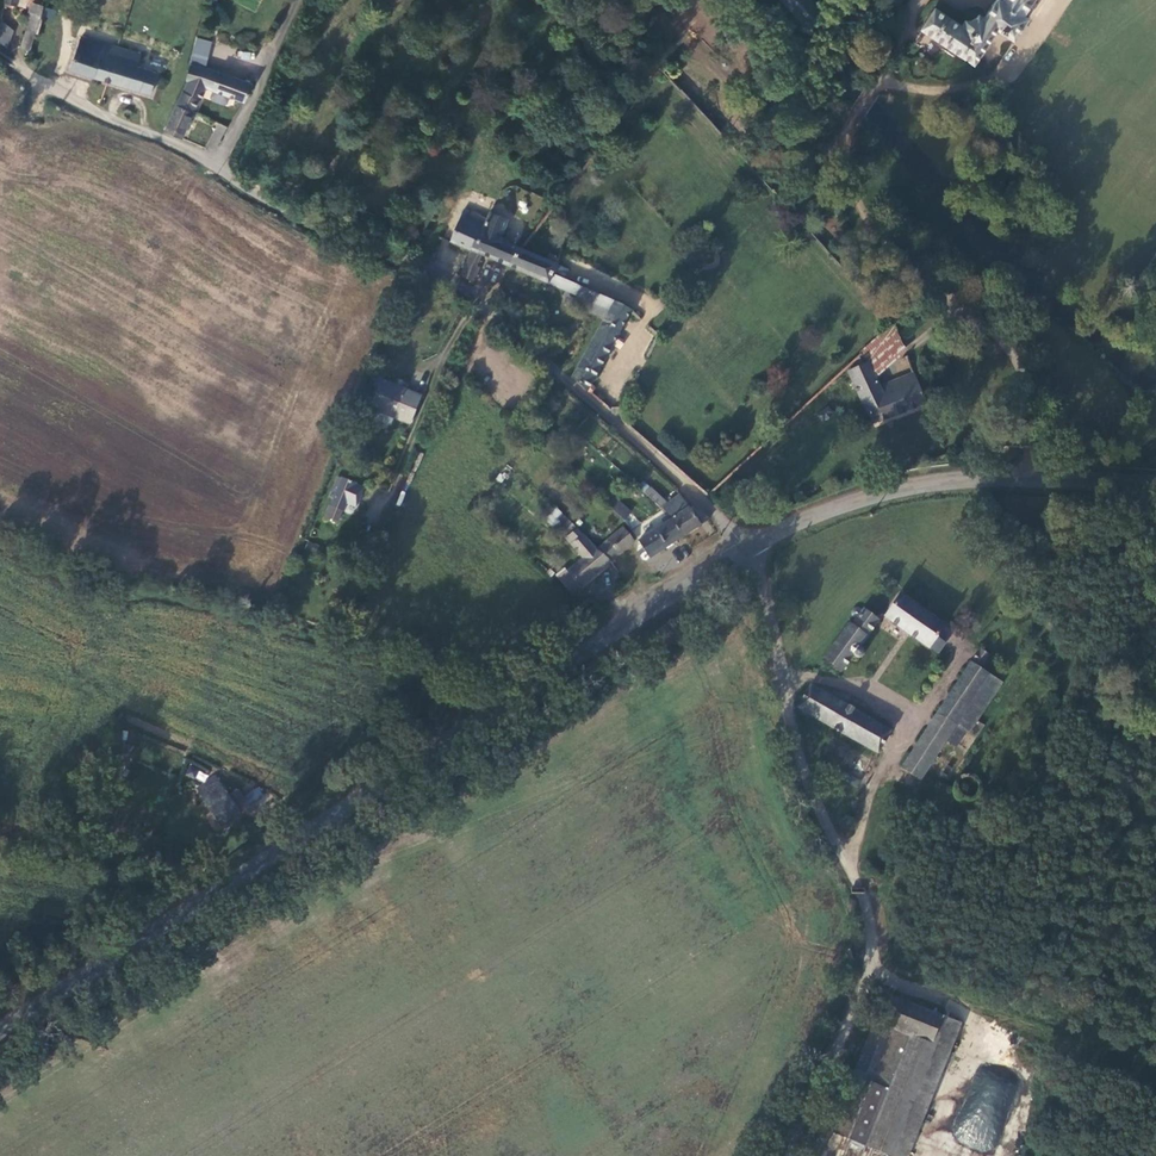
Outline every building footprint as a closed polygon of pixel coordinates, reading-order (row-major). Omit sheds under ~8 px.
[(0,6),(12,9),(14,0),(2,0),(0,6)] [(811,0),(784,0),(816,31),(826,15),(811,0)] [(931,29),(982,63),(1000,37),(1006,41),(1011,39),(1014,35),(1022,38),(1035,17),(1030,14),(1039,0),(999,0),(990,14),(986,12),(971,22),(945,7),(931,29)] [(20,29),(31,32),(38,7),(27,5),(20,29)] [(8,46),(14,28),(0,23),(0,43),(8,46)] [(30,51),(34,33),(24,31),(20,49),(30,51)] [(144,98),(146,90),(152,73),(133,67),(136,56),(78,38),(67,73),(107,86),(104,95),(114,98),(116,89),(144,98)] [(202,91),(240,98),(248,83),(217,72),(188,64),(177,93),(197,101),(202,91)] [(161,76),(152,73),(146,90),(155,93),(161,76)] [(144,98),(153,102),(155,93),(146,90),(144,98)] [(192,111),(197,101),(177,93),(173,104),(192,111)] [(179,137),(192,111),(173,104),(163,130),(179,137)] [(122,106),(120,115),(128,118),(130,109),(122,106)] [(211,150),(221,123),(214,120),(204,148),(211,150)] [(484,256),(525,274),(534,253),(527,250),(502,239),(511,220),(468,202),(466,208),(486,217),(471,250),(458,277),(471,283),(484,256)] [(471,250),(486,217),(466,208),(453,241),(471,250)] [(525,274),(538,280),(550,285),(556,271),(559,264),(534,253),(525,274)] [(589,393),(638,310),(556,271),(550,285),(589,304),(611,313),(573,379),(589,393)] [(904,352),(893,330),(866,356),(876,376),(904,352)] [(876,376),(866,356),(857,363),(861,370),(851,376),(875,427),(926,405),(913,376),(882,389),(876,376)] [(374,401),(371,410),(409,426),(420,399),(381,383),(378,392),(375,391),(371,400),(374,401)] [(339,520),(349,495),(339,490),(328,515),(339,520)] [(664,506),(670,517),(683,537),(709,520),(696,509),(692,512),(684,499),(680,496),(664,506)] [(622,519),(630,511),(619,499),(611,507),(622,519)] [(554,528),(566,517),(557,508),(545,519),(554,528)] [(630,513),(623,520),(632,529),(640,522),(630,513)] [(650,559),(683,537),(670,517),(663,519),(664,525),(639,542),(650,559)] [(577,537),(573,532),(565,538),(583,560),(569,572),(581,587),(635,542),(623,527),(596,549),(583,534),(577,537)] [(306,550),(316,553),(319,545),(308,542),(306,550)] [(573,594),(581,587),(569,572),(566,569),(558,575),(573,594)] [(940,643),(948,630),(903,598),(888,621),(939,658),(947,647),(940,643)] [(851,626),(826,663),(844,674),(854,660),(857,662),(864,663),(866,660),(867,656),(865,652),(861,650),(881,623),(858,607),(856,607),(853,610),(853,614),(855,617),(859,620),(853,628),(851,626)] [(947,647),(954,635),(948,630),(940,643),(947,647)] [(946,750),(954,755),(998,691),(979,676),(989,660),(982,655),(957,689),(900,776),(919,789),(946,750)] [(811,691),(801,705),(801,711),(877,757),(888,739),(811,691)] [(186,776),(206,782),(209,773),(189,766),(186,776)] [(230,796),(217,777),(197,789),(221,826),(241,814),(240,811),(230,796)] [(253,802),(262,794),(256,787),(247,796),(253,802)] [(239,791),(230,796),(240,811),(249,806),(239,791)] [(831,1139),(875,1155),(909,1155),(959,1029),(893,1002),(880,1032),(874,1030),(831,1139)] [(975,1072),(955,1133),(992,1144),(1012,1083),(975,1072)]
